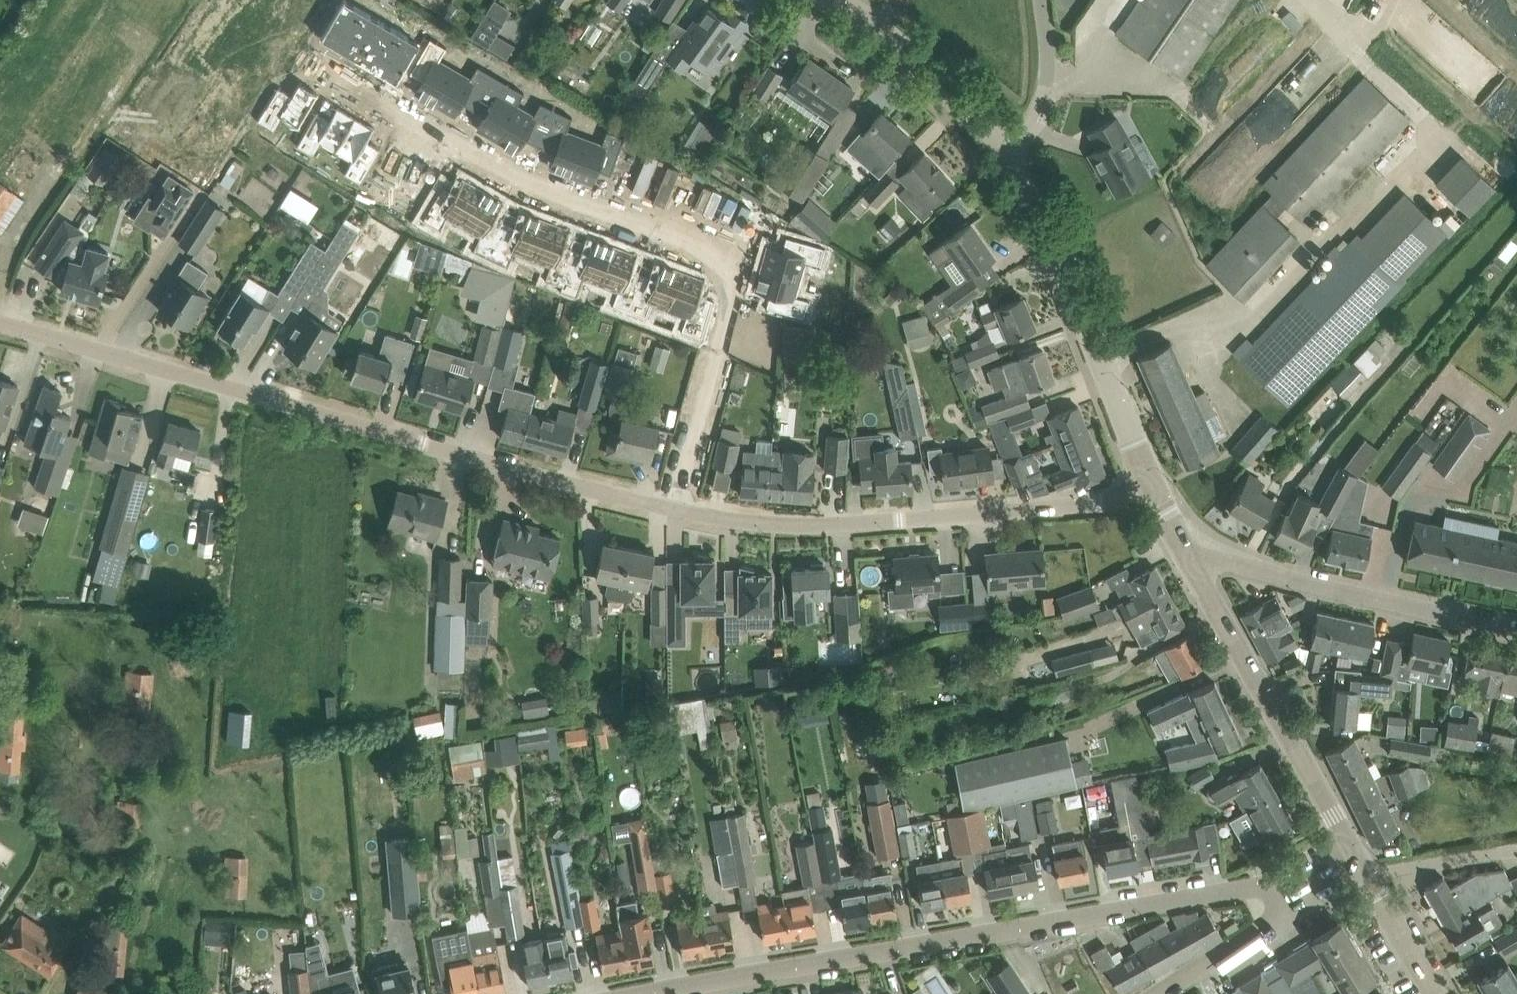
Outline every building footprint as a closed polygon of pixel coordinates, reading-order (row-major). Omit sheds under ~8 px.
[(319,39),(396,84),(420,43),(346,0),(342,0),(319,39)] [(390,6),(396,9),(402,0),(393,0),(390,6)] [(396,9),(403,13),(409,2),(405,0),(402,0),(396,9)] [(606,3),(618,11),(626,0),(609,0),(606,3)] [(654,15),(670,25),(685,0),(664,0),(654,15)] [(1118,30),(1115,33),(1182,79),(1236,0),(1139,0),(1118,30)] [(409,2),(403,13),(410,16),(415,6),(409,2)] [(1435,5),(1409,29),(1516,144),(1516,92),(1435,5)] [(415,6),(410,16),(416,20),(422,10),(415,6)] [(685,32),(665,60),(683,72),(690,62),(705,72),(713,60),(719,65),(722,61),(719,59),(731,43),(732,44),(746,24),(732,14),(727,22),(708,9),(689,35),(685,32)] [(487,16),(471,41),(488,51),(497,38),(504,27),(487,16)] [(430,38),(410,73),(423,80),(415,93),(434,104),(454,69),(439,60),(446,48),(430,38)] [(652,51),(626,93),(640,102),(665,60),(652,51)] [(831,120),(841,106),(852,89),(809,59),(788,90),(831,120)] [(454,69),(434,104),(453,115),(460,102),(473,109),(493,75),(477,66),(470,78),(454,69)] [(752,90),(767,100),(782,76),(767,66),(752,90)] [(493,75),(473,109),(485,117),(477,129),(496,140),(516,106),(501,97),(508,84),(493,75)] [(1384,180),(1368,163),(1409,119),(1364,77),(1263,184),(1308,227),(1329,205),(1341,219),(1384,180)] [(258,117),(256,120),(273,130),(281,118),(298,128),(318,93),(299,82),(291,94),(278,87),(271,96),(258,117)] [(260,89),(247,109),(258,117),(271,96),(260,89)] [(516,106),(496,140),(515,151),(523,138),(539,146),(556,110),(540,103),(533,115),(516,106)] [(801,201),(829,160),(858,114),(845,105),(833,122),(816,151),(807,145),(780,188),(801,201)] [(316,111),(296,146),(312,156),(320,143),(335,152),(355,117),(337,106),(329,119),(316,111)] [(556,110),(539,146),(555,154),(550,168),(571,175),(585,138),(567,131),(572,118),(556,110)] [(860,131),(844,149),(877,178),(893,160),(890,157),(895,151),(908,136),(882,113),(868,128),(863,134),(860,131)] [(355,117),(335,152),(351,161),(343,173),(360,183),(380,148),(367,141),(374,128),(355,117)] [(1133,146),(1126,135),(1116,117),(1089,133),(1098,149),(1089,154),(1096,167),(1100,165),(1117,194),(1121,192),(1124,194),(1132,189),(1133,185),(1143,179),(1127,150),(1133,146)] [(585,138),(571,175),(591,183),(596,169),(610,175),(624,137),(607,130),(601,144),(585,138)] [(105,147),(87,174),(102,184),(120,158),(105,147)] [(1475,214),(1506,181),(1470,148),(1439,181),(1475,214)] [(924,153),(909,167),(899,176),(912,190),(902,199),(922,220),(933,210),(929,206),(953,184),(924,153)] [(234,160),(220,181),(230,188),(244,166),(234,160)] [(876,206),(899,183),(885,170),(863,193),(849,208),(858,216),(871,202),(876,206)] [(156,197),(150,205),(160,212),(156,218),(169,227),(195,187),(182,178),(175,188),(165,182),(156,196),(156,197)] [(443,184),(423,219),(439,229),(447,216),(462,225),(482,190),(463,179),(456,192),(443,184)] [(16,195),(0,184),(0,219),(16,195)] [(482,190),(462,225),(481,236),(475,251),(490,258),(508,220),(494,214),(501,201),(482,190)] [(297,193),(284,206),(294,215),(306,202),(297,193)] [(1399,283),(1446,234),(1403,194),(1357,243),(1353,239),(1341,252),(1335,247),(1328,254),(1334,260),(1252,345),(1246,340),(1234,352),(1289,403),(1401,285),(1399,283)] [(837,221),(810,196),(789,220),(819,239),(837,221)] [(196,253),(223,210),(206,199),(179,242),(196,253)] [(1242,297),(1297,238),(1262,205),(1207,264),(1242,297)] [(508,220),(490,258),(505,265),(512,251),(533,259),(547,221),(527,213),(522,227),(508,220)] [(890,218),(879,229),(890,239),(901,228),(890,218)] [(87,249),(74,245),(83,232),(65,220),(45,250),(44,249),(42,252),(43,253),(35,265),(53,277),(54,276),(64,279),(61,290),(98,301),(107,271),(103,270),(108,253),(88,247),(87,249)] [(325,250),(303,285),(304,286),(316,293),(318,294),(323,287),(352,240),(358,231),(343,221),(325,250)] [(547,221),(533,259),(550,265),(545,279),(562,285),(576,247),(562,242),(568,229),(547,221)] [(968,273),(976,268),(992,256),(970,224),(945,241),(945,242),(929,253),(937,265),(954,253),(968,273)] [(767,246),(761,267),(800,278),(805,261),(819,265),(824,247),(785,236),(781,250),(767,246)] [(444,270),(451,249),(425,239),(418,261),(444,270)] [(576,247),(562,285),(579,291),(584,278),(600,284),(615,246),(594,239),(589,252),(576,247)] [(303,285),(325,250),(310,241),(283,286),(297,295),(303,285)] [(615,246),(600,284),(617,290),(612,304),(629,310),(643,273),(630,268),(635,254),(615,246)] [(1487,265),(1497,272),(1505,262),(1495,254),(1487,265)] [(188,328),(208,296),(197,289),(208,273),(187,260),(177,275),(164,294),(167,296),(158,309),(188,328)] [(643,273),(629,310),(646,317),(651,303),(668,309),(682,272),(662,264),(656,278),(643,273)] [(470,267),(460,292),(480,297),(475,318),(483,320),(473,358),(492,363),(493,363),(500,333),(499,333),(507,305),(509,296),(512,284),(514,278),(470,267)] [(761,267),(755,288),(769,292),(765,307),(804,318),(809,300),(795,296),(800,278),(761,267)] [(682,272),(668,309),(686,316),(681,330),(702,338),(713,299),(697,293),(702,279),(682,272)] [(934,322),(952,308),(979,289),(970,277),(944,297),(925,309),(934,322)] [(523,309),(522,309),(527,289),(512,284),(509,296),(507,305),(499,333),(500,333),(493,363),(513,369),(522,339),(516,337),(523,309)] [(227,311),(217,328),(222,331),(219,335),(237,346),(239,342),(244,345),(253,330),(256,332),(280,294),(269,288),(268,289),(260,302),(240,290),(227,311)] [(894,289),(885,297),(893,306),(902,298),(894,289)] [(579,301),(567,298),(558,329),(569,333),(579,301)] [(1008,338),(1015,335),(1034,327),(1022,298),(996,309),(981,315),(986,326),(1001,320),(1008,338)] [(294,335),(285,349),(300,357),(300,360),(308,365),(311,364),(314,366),(325,349),(336,331),(338,329),(336,328),(306,309),(291,334),(294,335)] [(928,322),(905,328),(909,344),(932,337),(928,322)] [(402,384),(414,344),(384,335),(377,358),(358,352),(356,359),(347,357),(343,372),(351,375),(350,377),(353,378),(352,382),(364,386),(366,382),(383,387),(386,379),(402,384)] [(1375,338),(1368,346),(1379,356),(1387,349),(1375,338)] [(971,366),(999,355),(993,342),(966,353),(971,366)] [(1203,392),(1194,396),(1170,342),(1137,357),(1186,467),(1219,452),(1202,413),(1211,409),(1203,392)] [(662,371),(668,350),(654,345),(648,367),(662,371)] [(633,368),(632,368),(636,353),(617,348),(613,363),(611,362),(603,393),(625,399),(633,368)] [(425,366),(415,397),(463,412),(473,379),(447,371),(450,357),(429,351),(425,366)] [(1007,398),(1035,388),(1054,381),(1043,351),(1002,365),(987,370),(994,389),(1002,386),(1007,398)] [(591,356),(578,402),(596,407),(609,362),(591,356)] [(902,364),(885,361),(895,404),(893,407),(900,439),(918,435),(927,433),(915,380),(906,382),(902,364)] [(1353,362),(1331,384),(1345,398),(1367,375),(1353,362)] [(3,427),(4,427),(18,386),(0,380),(0,436),(3,427)] [(499,404),(497,409),(506,412),(500,437),(522,443),(530,412),(535,393),(504,385),(499,404)] [(59,413),(56,407),(61,391),(44,386),(34,413),(37,414),(34,420),(32,419),(24,442),(25,443),(27,437),(42,442),(40,449),(46,451),(34,486),(58,494),(69,463),(56,459),(71,417),(59,413)] [(104,457),(108,443),(132,449),(142,414),(118,407),(120,402),(105,397),(89,452),(104,457)] [(982,404),(988,419),(1007,413),(1002,398),(982,404)] [(1069,466),(1050,473),(1057,488),(1075,481),(1077,485),(1105,474),(1077,405),(1063,411),(1063,410),(1061,410),(1061,412),(1049,417),(1056,435),(1046,439),(1050,450),(1061,445),(1069,466)] [(1031,406),(989,421),(1005,462),(1022,455),(1012,429),(1036,420),(1031,406)] [(566,454),(571,435),(577,414),(559,409),(556,419),(530,412),(522,443),(566,454)] [(981,409),(971,414),(976,427),(987,423),(981,409)] [(1491,430),(1469,414),(1447,445),(1469,461),(1491,430)] [(1262,415),(1234,449),(1250,463),(1278,428),(1262,415)] [(650,456),(657,425),(623,417),(619,432),(612,431),(607,454),(634,460),(635,453),(650,456)] [(192,456),(200,430),(169,422),(157,463),(171,467),(176,451),(192,456)] [(733,469),(737,450),(738,444),(735,443),(737,435),(721,432),(714,465),(733,469)] [(845,472),(848,436),(828,435),(825,470),(845,472)] [(880,435),(853,437),(855,463),(860,462),(862,488),(877,486),(877,492),(911,489),(910,469),(909,461),(894,463),(892,448),(881,449),(880,435)] [(744,451),(741,495),(767,497),(771,452),(772,442),(757,440),(756,452),(744,451)] [(1414,476),(1430,453),(1413,441),(1397,464),(1414,476)] [(987,447),(942,454),(941,447),(927,449),(930,473),(943,471),(945,486),(992,479),(987,447)] [(814,470),(811,469),(812,452),(785,450),(784,454),(771,452),(767,497),(812,501),(814,470)] [(1022,455),(1005,462),(1014,485),(1027,480),(1030,486),(1032,485),(1044,480),(1033,451),(1022,455)] [(1315,527),(1312,533),(1323,538),(1328,528),(1349,487),(1355,476),(1338,467),(1320,502),(1323,503),(1320,508),(1322,508),(1320,511),(1321,512),(1314,527),(1315,527)] [(1230,508),(1259,524),(1272,500),(1258,491),(1263,483),(1249,475),(1230,508)] [(1325,559),(1364,568),(1371,536),(1370,536),(1373,525),(1356,521),(1362,495),(1349,487),(1328,528),(1332,531),(1325,559)] [(100,547),(126,554),(141,498),(116,491),(100,547)] [(425,499),(398,491),(388,525),(436,538),(447,501),(426,495),(425,499)] [(1320,511),(1316,509),(1319,503),(1297,493),(1287,515),(1285,514),(1275,537),(1304,550),(1315,527),(1314,527),(1321,512),(1320,511)] [(19,526),(45,534),(52,513),(26,505),(19,526)] [(203,507),(199,538),(200,539),(214,541),(215,541),(220,509),(203,507)] [(552,573),(560,538),(531,531),(533,525),(503,518),(493,559),(552,573)] [(1406,561),(1516,585),(1516,542),(1497,538),(1499,527),(1468,520),(1466,531),(1414,520),(1406,561)] [(618,598),(628,548),(603,543),(596,576),(608,579),(605,593),(608,596),(618,598)] [(628,548),(618,598),(628,601),(632,598),(635,584),(647,587),(654,553),(628,548)] [(1013,552),(986,554),(987,570),(987,573),(989,590),(1007,589),(1007,585),(1016,585),(1044,582),(1041,550),(1013,552)] [(668,583),(666,583),(666,586),(667,621),(667,642),(683,642),(683,612),(714,612),(714,598),(714,560),(714,558),(695,554),(695,560),(681,560),(681,584),(668,584),(668,583)] [(928,595),(940,594),(937,554),(894,558),(896,589),(888,589),(890,607),(914,605),(912,589),(927,587),(928,595)] [(136,558),(133,573),(150,576),(153,562),(136,558)] [(439,598),(459,598),(461,559),(440,558),(439,598)] [(772,627),(772,613),(772,573),(756,573),(756,569),(739,565),(739,590),(724,590),(724,641),(747,641),(747,628),(772,627)] [(1125,616),(1168,592),(1154,566),(1128,579),(1136,594),(1111,607),(1118,619),(1125,616)] [(783,597),(782,597),(784,617),(784,618),(815,616),(814,596),(829,595),(827,567),(792,569),(793,572),(794,596),(783,597)] [(467,634),(489,634),(491,580),(468,580),(467,615),(467,634)] [(1064,619),(1099,606),(1092,585),(1057,598),(1064,619)] [(652,621),(667,621),(666,586),(652,586),(652,621)] [(360,604),(388,608),(390,595),(362,590),(360,604)] [(1184,624),(1168,592),(1125,616),(1141,647),(1184,624)] [(855,593),(834,595),(835,611),(837,636),(838,640),(859,638),(855,593)] [(598,596),(583,597),(585,632),(600,631),(598,596)] [(1290,628),(1292,626),(1276,596),(1241,614),(1252,635),(1260,631),(1259,629),(1267,624),(1269,627),(1275,624),(1280,633),(1290,627),(1290,628)] [(974,603),(969,603),(971,619),(991,617),(990,601),(974,603)] [(953,604),(937,606),(939,627),(955,626),(971,624),(971,619),(969,603),(953,604)] [(1338,651),(1346,617),(1318,611),(1310,645),(1338,651)] [(437,613),(435,669),(463,670),(464,614),(437,613)] [(1346,617),(1338,651),(1360,656),(1358,665),(1374,669),(1376,659),(1367,657),(1374,623),(1346,617)] [(1292,627),(1292,626),(1290,628),(1290,627),(1280,633),(1275,624),(1269,627),(1267,624),(1259,629),(1260,631),(1252,635),(1267,662),(1298,644),(1290,628),(1292,627)] [(1407,664),(1406,667),(1437,674),(1435,684),(1449,687),(1452,670),(1443,668),(1449,640),(1414,632),(1407,664)] [(1171,681),(1182,674),(1182,675),(1206,661),(1190,634),(1166,647),(1167,648),(1156,655),(1171,681)] [(1382,657),(1379,673),(1397,677),(1400,662),(1400,661),(1404,642),(1387,638),(1382,657)] [(1090,648),(1025,664),(1030,681),(1094,665),(1090,648)] [(1303,667),(1317,670),(1321,651),(1310,649),(1306,665),(1304,664),(1303,667)] [(1501,689),(1507,657),(1469,649),(1464,675),(1479,678),(1476,691),(1494,695),(1495,688),(1501,689)] [(1298,657),(1283,662),(1287,672),(1302,667),(1298,657)] [(1507,657),(1501,689),(1516,692),(1516,659),(1507,657)] [(780,663),(753,667),(755,686),(782,682),(780,663)] [(1335,667),(1330,724),(1356,726),(1359,694),(1391,696),(1392,688),(1411,690),(1411,680),(1405,679),(1397,677),(1379,673),(1361,673),(1361,670),(1335,667)] [(149,711),(153,673),(125,670),(122,708),(149,711)] [(647,677),(647,700),(663,699),(662,677),(647,677)] [(1070,677),(1032,688),(1037,708),(1077,697),(1070,677)] [(1216,749),(1242,740),(1215,681),(1196,690),(1189,693),(1148,712),(1157,731),(1198,712),(1209,737),(1165,750),(1171,770),(1218,756),(1216,749)] [(1011,692),(999,695),(1001,708),(1013,705),(1011,692)] [(771,693),(757,696),(759,709),(773,707),(771,693)] [(522,697),(523,713),(550,712),(549,696),(522,697)] [(714,744),(706,696),(669,702),(674,734),(698,729),(701,747),(714,744)] [(460,704),(445,703),(445,736),(459,737),(460,704)] [(643,711),(645,720),(668,716),(666,707),(643,711)] [(229,710),(227,742),(249,744),(252,712),(229,710)] [(440,711),(413,717),(417,738),(444,732),(440,711)] [(0,716),(0,771),(19,772),(23,717),(0,715),(0,716)] [(734,719),(720,722),(723,741),(737,739),(734,719)] [(1447,721),(1444,744),(1474,749),(1477,725),(1447,721)] [(568,744),(589,741),(587,725),(566,728),(568,744)] [(547,729),(518,734),(520,746),(549,742),(547,729)] [(1515,736),(1492,731),(1487,750),(1511,755),(1515,736)] [(496,748),(485,749),(487,765),(519,761),(516,734),(494,736),(496,748)] [(965,812),(983,808),(983,807),(1077,786),(1066,737),(954,762),(965,811),(964,811),(964,812),(965,812)] [(1345,791),(1373,777),(1353,738),(1326,752),(1345,791)] [(1391,739),(1389,751),(1445,761),(1447,748),(1391,739)] [(480,740),(449,747),(454,778),(474,775),(472,764),(484,762),(480,740)] [(430,750),(418,752),(420,766),(432,764),(430,750)] [(1186,777),(1193,788),(1214,775),(1207,764),(1186,777)] [(1207,790),(1207,796),(1209,799),(1213,801),(1217,801),(1219,803),(1235,794),(1244,809),(1275,792),(1259,764),(1257,765),(1234,778),(1232,774),(1227,777),(1225,774),(1208,784),(1209,786),(1207,790)] [(1407,766),(1388,773),(1397,797),(1429,785),(1423,769),(1407,766)] [(1123,809),(1144,805),(1140,777),(1118,781),(1123,809)] [(1345,791),(1372,844),(1399,830),(1373,777),(1345,791)] [(881,779),(868,780),(870,800),(883,798),(881,779)] [(1092,832),(1103,830),(1093,783),(1082,785),(1092,832)] [(1244,809),(1228,818),(1245,847),(1261,838),(1292,820),(1275,792),(1244,809)] [(879,857),(900,853),(892,808),(890,798),(869,802),(879,857)] [(1022,838),(1038,835),(1030,798),(1015,801),(1018,819),(1022,838)] [(141,803),(117,800),(114,823),(139,826),(141,803)] [(1052,801),(1036,804),(1038,812),(1037,813),(1041,833),(1058,830),(1052,801)] [(906,802),(894,805),(897,823),(910,821),(906,802)] [(821,805),(809,808),(813,830),(826,827),(821,805)] [(965,812),(971,849),(991,846),(983,808),(965,812)] [(1156,862),(1150,833),(1147,834),(1143,808),(1114,813),(1118,839),(1102,842),(1108,872),(1136,866),(1136,865),(1156,862)] [(971,849),(965,812),(964,812),(964,811),(946,815),(953,852),(971,849)] [(759,904),(755,880),(757,880),(745,813),(727,816),(733,851),(738,883),(743,909),(757,906),(757,904),(759,904)] [(657,888),(645,816),(628,818),(640,891),(657,888)] [(1216,821),(1150,833),(1156,862),(1167,860),(1167,863),(1209,855),(1207,843),(1219,841),(1216,821)] [(458,856),(454,826),(453,824),(440,825),(443,858),(458,856)] [(454,826),(458,856),(469,855),(466,825),(454,826)] [(821,880),(836,878),(840,877),(832,830),(812,833),(814,844),(821,880)] [(904,858),(916,855),(911,830),(899,833),(904,858)] [(484,894),(500,891),(500,888),(501,888),(493,831),(482,833),(486,859),(479,860),(484,894)] [(415,834),(387,836),(394,914),(422,911),(415,834)] [(1278,845),(1273,836),(1263,842),(1268,851),(1278,845)] [(1059,881),(1088,876),(1083,852),(1083,853),(1080,838),(1052,843),(1059,881)] [(1005,847),(1013,890),(1037,885),(1032,859),(1031,859),(1029,843),(1005,847)] [(804,883),(821,880),(814,844),(797,847),(804,883)] [(990,894),(1013,890),(1005,847),(983,852),(986,867),(985,868),(990,894)] [(584,920),(581,897),(579,898),(570,850),(553,853),(567,926),(582,923),(582,921),(584,920)] [(722,886),(738,883),(733,851),(717,854),(722,886)] [(512,855),(497,858),(501,888),(500,888),(500,891),(508,935),(525,933),(517,885),(512,855)] [(247,857),(225,856),(224,894),(247,895),(247,857)] [(951,858),(939,860),(947,902),(970,898),(965,871),(965,872),(962,856),(951,858)] [(927,862),(916,864),(919,880),(918,880),(923,907),(947,902),(939,860),(927,862)] [(1509,881),(1510,880),(1509,879),(1504,870),(1474,873),(1449,888),(1443,877),(1424,888),(1442,919),(1486,894),(1509,881)] [(841,877),(836,878),(841,905),(845,926),(871,921),(865,890),(866,890),(863,878),(862,873),(841,877)] [(871,921),(897,916),(889,873),(863,878),(866,890),(865,890),(871,921)] [(816,931),(809,895),(807,885),(781,890),(790,936),(816,931)] [(764,941),(790,936),(781,890),(783,905),(773,907),(772,902),(759,904),(757,904),(757,906),(764,941)] [(1486,894),(1442,919),(1446,926),(1460,950),(1490,933),(1489,931),(1503,923),(1499,916),(1486,894)] [(584,920),(596,918),(592,896),(581,897),(584,920)] [(644,913),(640,914),(637,899),(616,904),(622,935),(628,966),(654,961),(647,925),(644,913)] [(704,920),(709,951),(735,946),(728,910),(713,913),(714,918),(704,920)] [(1163,935),(1178,961),(1222,937),(1207,911),(1199,916),(1197,911),(1186,914),(1186,912),(1183,913),(1172,915),(1178,927),(1171,931),(1165,920),(1152,927),(1155,933),(1153,934),(1153,935),(1159,932),(1161,936),(1163,935)] [(52,927),(49,932),(22,915),(3,944),(49,974),(65,949),(64,949),(70,939),(52,927)] [(709,951),(704,920),(692,922),(691,917),(676,920),(683,956),(709,951)] [(206,920),(205,934),(230,936),(232,922),(206,920)] [(1374,978),(1340,923),(1313,940),(1273,966),(1268,964),(1260,969),(1259,974),(1227,993),(1348,993),(1374,978)] [(124,974),(129,926),(105,924),(100,971),(124,974)] [(493,930),(490,927),(468,932),(475,966),(474,966),(479,993),(489,993),(506,991),(502,971),(493,930)] [(1155,939),(1153,935),(1153,934),(1155,933),(1152,927),(1130,939),(1136,950),(1115,962),(1105,945),(1091,952),(1101,971),(1106,968),(1121,993),(1163,970),(1148,944),(1155,939)] [(1516,945),(1516,927),(1493,940),(1502,954),(1516,945)] [(474,966),(475,966),(468,932),(458,934),(459,953),(444,956),(450,981),(445,985),(447,991),(451,990),(452,993),(479,993),(474,966)] [(628,966),(622,935),(611,937),(610,932),(596,935),(603,971),(628,966)] [(1163,970),(1178,961),(1163,935),(1161,936),(1159,932),(1153,935),(1155,939),(1148,944),(1163,970)] [(547,937),(543,938),(552,982),(574,977),(572,966),(578,965),(575,950),(569,952),(565,933),(547,937)] [(538,938),(520,942),(525,966),(529,986),(552,982),(543,938),(538,938)] [(325,959),(324,959),(319,941),(307,944),(305,944),(308,968),(309,984),(310,993),(361,993),(359,985),(358,985),(357,980),(332,986),(325,959)] [(397,963),(372,969),(378,993),(415,993),(408,965),(398,968),(397,963)] [(989,976),(1001,993),(1029,993),(1009,963),(989,976)] [(1478,981),(1485,993),(1516,993),(1516,980),(1508,964),(1478,981)] [(289,970),(291,986),(291,993),(310,993),(309,984),(308,968),(289,970)] [(74,993),(117,993),(87,974),(74,993)]
